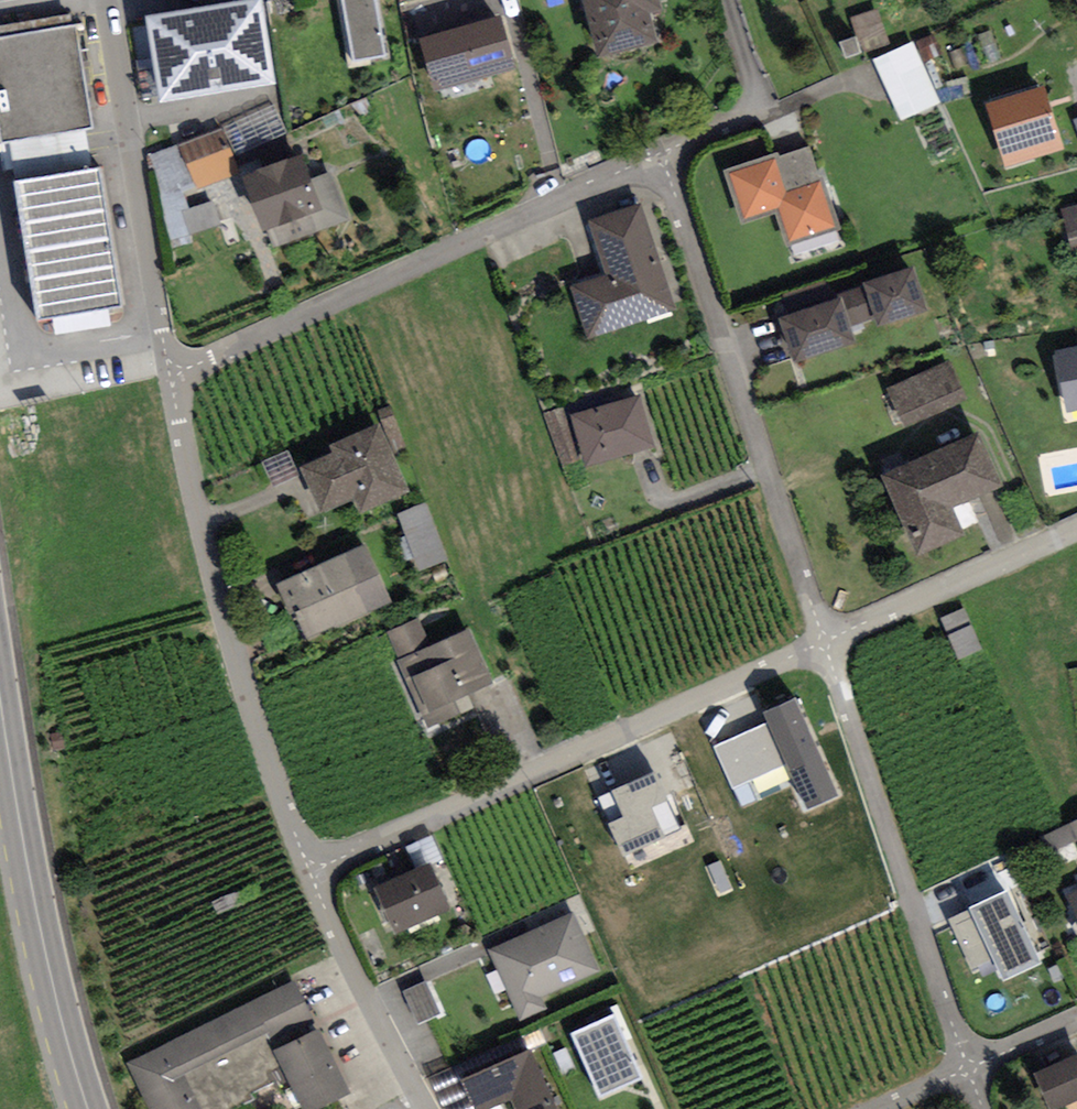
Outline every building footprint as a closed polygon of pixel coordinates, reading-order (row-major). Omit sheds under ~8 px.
[(260,0),(220,0),(148,13),(163,97),(273,78),(260,0)] [(354,58),(388,52),(379,0),(343,0),(354,58)] [(600,52),(658,34),(650,10),(663,6),(661,0),(584,0),(600,52)] [(860,11),(871,45),(892,39),(880,5),(860,11)] [(501,11),(420,36),(436,87),(517,63),(501,11)] [(0,37),(0,125),(3,140),(11,141),(17,176),(12,177),(36,312),(117,298),(94,161),(66,166),(60,132),(95,126),(77,23),(0,37)] [(901,117),(943,100),(916,36),(875,53),(901,117)] [(1065,150),(1045,81),(986,98),(1005,166),(1065,150)] [(218,132),(180,147),(197,188),(235,173),(218,132)] [(781,148),(722,168),(740,222),(776,210),(787,243),(840,225),(823,175),(819,176),(808,145),(783,153),(781,148)] [(298,154),(243,176),(273,250),(352,219),(331,168),(308,177),(298,154)] [(642,203),(589,220),(606,270),(569,282),(587,337),(677,308),(642,203)] [(1061,207),(1071,248),(1076,247),(1076,203),(1061,207)] [(864,285),(775,314),(791,362),(857,340),(853,329),(878,322),(880,328),(930,312),(914,265),(863,281),(864,285)] [(1054,352),(1067,411),(1076,409),(1076,347),(1054,352)] [(967,397),(947,357),(885,388),(905,428),(967,397)] [(639,393),(570,413),(585,463),(654,442),(639,393)] [(411,489),(379,420),(329,442),(333,449),(300,464),(321,511),(352,497),(359,513),(411,489)] [(1002,485),(976,428),(882,470),(919,551),(965,530),(955,506),(1002,485)] [(431,498),(400,508),(419,567),(450,557),(431,498)] [(389,598),(360,539),(276,581),(305,640),(389,598)] [(450,604),(386,634),(429,724),(473,704),(467,691),(495,678),(468,622),(460,626),(450,604)] [(962,656),(985,646),(967,604),(944,614),(962,656)] [(761,709),(766,719),(711,744),(731,787),(786,762),(804,803),(836,788),(794,694),(761,709)] [(656,766),(596,794),(623,851),(683,822),(656,766)] [(1070,860),(1076,857),(1076,817),(1055,827),(1070,860)] [(449,906),(428,859),(374,884),(396,930),(449,906)] [(1009,886),(950,914),(978,971),(994,963),(1003,980),(1045,960),(1009,886)] [(1066,894),(1076,918),(1076,890),(1066,894)] [(602,971),(574,911),(490,949),(522,1018),(547,1007),(543,997),(602,971)] [(423,1020),(445,1010),(429,977),(408,987),(423,1020)] [(296,979),(131,1062),(154,1108),(206,1108),(189,1075),(313,1013),(296,979)] [(640,1082),(613,1021),(572,1039),(599,1100),(640,1082)] [(274,1047),(308,1108),(312,1108),(353,1087),(318,1023),(274,1047)] [(462,1074),(506,1057),(502,1045),(458,1062),(462,1074)] [(1037,1069),(1054,1107),(1076,1096),(1076,1051),(1037,1069)] [(463,1081),(474,1108),(493,1108),(512,1101),(515,1108),(554,1108),(530,1052),(463,1081)]
